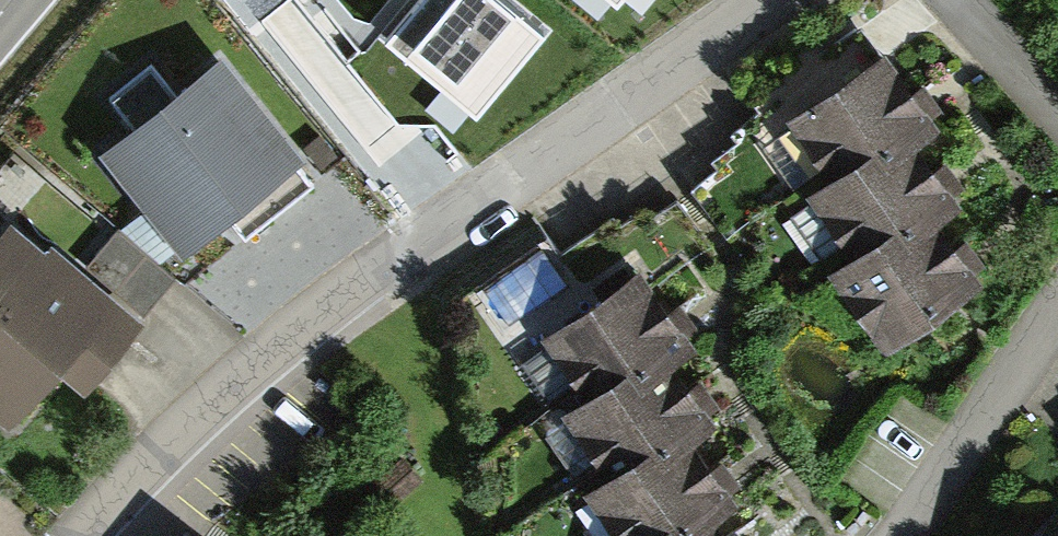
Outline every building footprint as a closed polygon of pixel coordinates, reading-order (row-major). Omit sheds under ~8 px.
[(380,33),(476,117),(551,33),(513,0),(409,0),(380,33)] [(789,127),(830,186),(878,153),(890,169),(920,148),(939,134),(885,59),(789,127)] [(294,172),(309,160),(225,62),(107,161),(188,257),(232,221),(246,237),(306,186),(294,172)] [(807,202),(851,264),(896,233),(909,252),(941,230),(965,213),(920,148),(890,169),(878,153),(830,186),(807,202)] [(810,209),(788,224),(824,275),(845,260),(810,209)] [(14,229),(0,245),(0,428),(9,435),(59,374),(83,394),(142,324),(49,247),(43,253),(14,229)] [(831,278),(886,356),(983,289),(941,230),(909,252),(896,233),(851,264),(831,278)] [(118,232),(87,268),(144,316),(174,280),(118,232)] [(508,319),(564,290),(550,264),(494,293),(508,319)] [(543,345),(586,405),(628,376),(639,393),(677,367),(697,354),(642,276),(543,345)] [(561,422),(605,485),(649,454),(661,471),(695,448),(721,430),(677,367),(639,393),(628,376),(586,405),(561,422)] [(612,535),(660,535),(675,526),(682,535),(707,535),(717,529),(741,512),(695,448),(661,471),(649,454),(605,485),(584,498),(612,535)] [(675,526),(660,535),(682,535),(675,526)]
